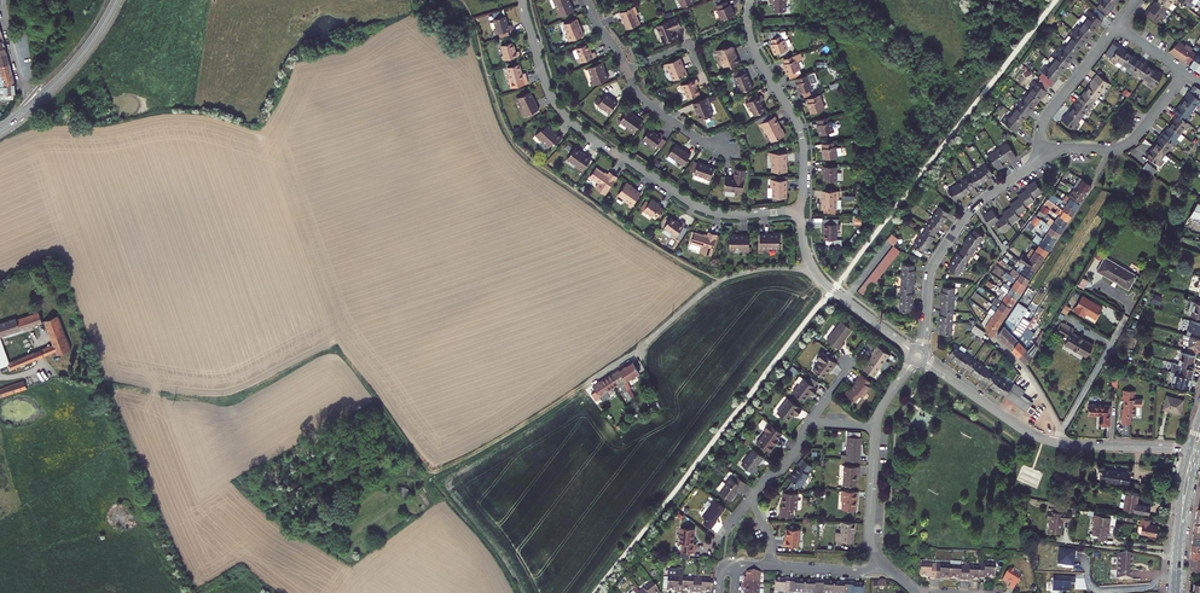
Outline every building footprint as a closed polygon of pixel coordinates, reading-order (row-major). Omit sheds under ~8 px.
[(559,15),(560,17),(575,11),(571,3),(569,3),(568,0),(555,0),(558,8),(556,8),(559,15)] [(788,0),(771,0),(771,2),(774,2),(775,12),(787,12),(787,2),(789,2),(788,0)] [(1118,0),(1098,0),(1097,1),(1100,4),(1110,12),(1111,12),(1114,7),(1113,7),(1118,0)] [(1166,12),(1170,7),(1160,0),(1159,0),(1155,6),(1153,5),(1147,14),(1159,23),(1162,18),(1168,23),(1173,18),(1166,12)] [(1195,9),(1198,5),(1199,6),(1199,0),(1183,0),(1195,9)] [(729,1),(717,5),(723,19),(736,14),(732,4),(730,5),(729,1)] [(1106,17),(1110,12),(1100,4),(1096,9),(1105,16),(1106,17)] [(27,7),(25,8),(24,8),(24,9),(25,12),(27,13),(29,15),(32,16),(33,16),(33,15),(34,13),(34,11),(34,10),(32,8),(30,6),(29,6),(27,7)] [(625,19),(627,23),(625,23),(628,29),(641,24),(637,14),(639,14),(635,6),(630,8),(630,7),(628,8),(629,9),(621,12),(624,20),(625,19)] [(1101,21),(1105,16),(1096,9),(1092,14),(1089,11),(1085,16),(1083,15),(1080,19),(1084,23),(1094,31),(1099,25),(1100,26),(1103,22),(1101,21)] [(509,25),(507,16),(495,19),(498,29),(496,29),(497,34),(500,33),(510,30),(514,29),(512,25),(509,25)] [(665,43),(677,38),(674,32),(673,33),(672,31),(674,30),(683,27),(679,17),(657,26),(665,43)] [(580,25),(578,19),(565,25),(569,33),(567,34),(570,41),(585,35),(582,28),(581,29),(579,25),(580,25)] [(1089,37),(1094,31),(1084,23),(1080,28),(1077,26),(1073,31),(1087,42),(1090,38),(1089,37)] [(1069,36),(1072,38),(1069,43),(1079,51),(1083,45),(1084,46),(1087,42),(1073,31),(1069,36)] [(775,39),(773,40),(774,44),(773,44),(774,48),(776,54),(789,50),(786,40),(784,40),(783,36),(781,37),(775,39)] [(1125,49),(1125,48),(1114,41),(1107,52),(1113,57),(1111,60),(1117,64),(1119,60),(1124,63),(1131,53),(1125,49)] [(1188,46),(1180,41),(1169,51),(1186,61),(1194,51),(1195,49),(1189,45),(1188,46)] [(517,52),(514,43),(503,46),(505,55),(503,56),(505,61),(521,56),(520,51),(517,52)] [(1065,48),(1062,46),(1058,51),(1072,62),(1075,58),(1074,57),(1079,51),(1069,43),(1065,48)] [(589,44),(578,49),(581,58),(580,59),(582,64),(597,57),(595,52),(593,53),(589,44)] [(727,47),(725,47),(717,50),(721,61),(721,63),(722,65),(723,65),(724,67),(730,64),(732,67),(740,63),(737,55),(735,56),(734,51),(734,49),(735,47),(731,46),(727,47)] [(1054,56),(1056,58),(1053,63),(1063,71),(1067,65),(1069,66),(1072,62),(1058,51),(1054,56)] [(1186,61),(1191,65),(1199,54),(1194,51),(1186,61)] [(785,64),(787,67),(786,68),(788,74),(803,69),(802,64),(806,63),(803,53),(785,59),(786,63),(785,64)] [(1138,56),(1138,57),(1131,53),(1124,63),(1130,67),(1127,70),(1133,74),(1142,59),(1138,56)] [(9,63),(7,54),(0,55),(0,66),(9,63)] [(1197,68),(1199,64),(1199,55),(1199,54),(1191,65),(1197,68)] [(684,70),(682,65),(684,65),(681,58),(666,64),(667,67),(669,71),(671,71),(675,80),(689,74),(687,68),(686,69),(684,70)] [(1146,63),(1147,62),(1142,59),(1133,74),(1138,77),(1140,74),(1145,78),(1152,67),(1146,63)] [(12,73),(9,63),(0,66),(0,76),(12,73)] [(591,78),(593,83),(594,86),(609,80),(606,72),(605,73),(603,69),(605,68),(606,68),(604,63),(589,69),(593,77),(591,78)] [(1059,78),(1058,77),(1063,71),(1053,63),(1049,68),(1046,66),(1042,72),(1043,73),(1040,78),(1041,79),(1050,86),(1052,87),(1059,78)] [(511,77),(510,77),(511,82),(513,82),(515,88),(529,83),(526,73),(523,74),(521,64),(509,67),(511,77)] [(1160,70),(1159,72),(1152,67),(1145,78),(1151,81),(1149,84),(1155,88),(1165,74),(1160,70)] [(751,77),(748,71),(746,72),(737,76),(735,76),(738,83),(739,82),(743,91),(754,87),(750,77),(751,77)] [(798,83),(799,88),(798,88),(801,94),(802,93),(812,90),(815,88),(814,84),(821,81),(818,72),(797,79),(799,83),(798,83)] [(12,73),(0,76),(0,88),(15,84),(15,83),(12,73)] [(1112,85),(1098,74),(1092,83),(1088,89),(1098,97),(1102,93),(1105,95),(1109,90),(1106,88),(1107,86),(1110,88),(1112,85)] [(697,84),(700,83),(698,78),(681,85),(683,90),(685,89),(689,98),(700,93),(697,84)] [(1030,87),(1032,89),(1029,94),(1039,101),(1044,95),(1045,96),(1048,92),(1047,91),(1050,86),(1041,79),(1038,84),(1034,81),(1030,87)] [(15,84),(0,88),(0,98),(13,97),(13,94),(15,94),(15,84)] [(1082,95),(1079,99),(1094,110),(1097,105),(1094,103),(1098,97),(1088,89),(1083,96),(1082,95)] [(1188,96),(1184,102),(1194,109),(1197,105),(1199,107),(1199,97),(1191,91),(1188,95),(1188,96)] [(535,98),(532,92),(519,97),(524,107),(522,108),(526,116),(540,110),(536,101),(535,102),(534,98),(535,98)] [(758,93),(749,97),(750,101),(760,96),(758,93)] [(610,114),(619,103),(607,94),(603,100),(600,97),(595,104),(610,114)] [(1034,107),(1039,101),(1029,94),(1025,99),(1023,96),(1019,102),(1032,112),(1035,108),(1034,107)] [(763,95),(760,96),(750,101),(748,102),(750,107),(752,106),(756,115),(767,110),(763,100),(765,99),(763,95)] [(810,103),(811,107),(810,108),(812,113),(826,109),(822,99),(821,100),(819,95),(809,99),(810,103)] [(711,104),(708,97),(694,103),(697,110),(698,109),(700,113),(698,114),(701,119),(714,114),(710,105),(711,104)] [(1089,115),(1094,110),(1079,99),(1076,103),(1077,104),(1072,110),(1083,118),(1086,113),(1089,115)] [(1014,107),(1017,109),(1013,114),(1023,121),(1028,115),(1029,116),(1032,112),(1019,102),(1014,107)] [(1178,108),(1175,112),(1178,114),(1189,122),(1193,117),(1190,115),(1194,109),(1184,102),(1179,108),(1178,108)] [(633,116),(634,114),(629,110),(621,122),(629,128),(627,129),(634,134),(643,121),(637,116),(635,118),(633,116)] [(1079,123),(1083,118),(1072,110),(1067,116),(1066,115),(1063,120),(1077,131),(1082,125),(1079,123)] [(1018,128),(1023,121),(1013,114),(1009,119),(1007,117),(1003,122),(1016,133),(1019,129),(1018,128)] [(1192,125),(1189,122),(1178,114),(1175,118),(1176,119),(1171,126),(1181,133),(1185,128),(1188,130),(1192,125)] [(788,134),(785,127),(783,128),(782,128),(781,125),(782,124),(777,115),(762,123),(764,126),(767,132),(769,131),(774,141),(788,134)] [(828,117),(818,120),(819,125),(818,125),(819,129),(821,136),(834,132),(833,129),(836,129),(837,127),(836,124),(834,123),(832,124),(831,121),(830,122),(828,117)] [(558,144),(564,137),(557,131),(556,132),(552,128),(552,126),(552,124),(548,125),(546,128),(543,128),(537,134),(545,142),(545,144),(548,146),(550,146),(551,147),(555,142),(558,144)] [(1167,132),(1166,131),(1163,134),(1177,144),(1179,141),(1181,142),(1186,136),(1181,133),(1171,126),(1167,132)] [(659,135),(651,129),(644,139),(652,145),(650,146),(655,149),(656,148),(663,138),(665,135),(661,132),(659,135)] [(1160,138),(1161,139),(1156,146),(1166,153),(1170,148),(1173,150),(1177,144),(1163,134),(1160,138)] [(656,148),(660,150),(667,141),(663,138),(656,148)] [(835,147),(834,142),(824,144),(824,148),(823,149),(825,159),(839,157),(838,156),(843,155),(842,147),(837,148),(837,146),(835,147)] [(1013,160),(1019,156),(1009,142),(990,154),(1000,169),(1005,165),(1003,161),(1010,156),(1013,160)] [(685,150),(676,144),(670,154),(678,160),(677,161),(684,166),(692,154),(685,150)] [(1170,156),(1166,153),(1156,146),(1152,152),(1150,151),(1147,155),(1161,165),(1166,159),(1167,160),(1170,156)] [(583,172),(592,159),(585,154),(584,155),(581,153),(582,151),(576,147),(568,159),(577,165),(576,166),(583,172)] [(788,162),(788,153),(772,152),(772,155),(772,161),(774,161),(774,171),(789,171),(789,166),(788,166),(786,165),(786,162),(788,162)] [(691,170),(696,172),(700,163),(694,161),(691,170)] [(1158,169),(1149,162),(1145,167),(1154,175),(1158,169)] [(705,179),(711,181),(716,168),(710,165),(710,166),(700,163),(696,172),(696,174),(706,178),(705,179)] [(995,173),(989,164),(979,170),(986,180),(991,176),(991,175),(995,173)] [(839,181),(839,167),(825,166),(825,181),(839,181)] [(618,177),(611,172),(610,174),(609,175),(606,173),(598,168),(591,177),(600,183),(596,188),(606,195),(618,177)] [(734,179),(734,178),(726,177),(725,190),(743,193),(746,170),(737,169),(736,179),(736,180),(734,179)] [(1070,181),(1075,173),(1069,169),(1064,177),(1070,181)] [(986,180),(979,170),(970,177),(975,186),(979,183),(980,184),(986,180)] [(975,186),(970,177),(960,183),(967,193),(973,190),(972,188),(975,186)] [(1088,192),(1093,184),(1081,177),(1076,185),(1079,187),(1088,192)] [(787,192),(787,188),(788,188),(788,180),(772,180),(772,188),(774,188),(774,198),(788,198),(788,192),(787,192)] [(1001,219),(994,210),(985,216),(992,225),(997,222),(1003,232),(1013,225),(1011,223),(1021,216),(1019,214),(1029,208),(1027,206),(1036,199),(1034,197),(1044,190),(1037,181),(1028,187),(1030,189),(1021,196),(1022,198),(1013,204),(1015,207),(1005,213),(1006,216),(1001,219)] [(632,187),(633,185),(628,182),(620,194),(628,200),(626,201),(630,204),(633,206),(642,193),(635,189),(634,190),(631,188),(632,187)] [(967,193),(960,183),(950,191),(956,199),(960,197),(960,198),(967,193)] [(1088,192),(1079,187),(1073,196),(1072,196),(1081,202),(1088,192)] [(840,199),(840,191),(824,191),(824,199),(825,199),(825,203),(824,203),(824,209),(825,209),(837,209),(838,209),(838,199),(840,199)] [(1055,198),(1063,204),(1061,206),(1064,208),(1064,209),(1073,215),(1077,209),(1068,203),(1069,201),(1066,200),(1057,193),(1054,192),(1050,198),(1054,200),(1055,198)] [(1068,203),(1077,209),(1081,202),(1072,196),(1073,196),(1070,194),(1066,200),(1069,201),(1068,203)] [(1050,197),(1046,202),(1050,205),(1050,204),(1054,206),(1055,204),(1059,207),(1060,205),(1054,200),(1050,198),(1050,197)] [(661,206),(662,205),(653,199),(645,211),(654,216),(655,215),(658,218),(665,209),(661,206)] [(1041,208),(1045,211),(1048,213),(1053,208),(1050,205),(1046,202),(1041,208)] [(1199,202),(1191,215),(1199,218),(1199,202)] [(950,212),(942,206),(936,216),(945,222),(949,217),(948,216),(950,212)] [(1058,211),(1061,214),(1060,214),(1069,220),(1073,215),(1064,209),(1064,208),(1061,206),(1058,211)] [(1041,208),(1037,214),(1041,217),(1045,211),(1041,208)] [(1042,217),(1041,217),(1037,214),(1033,219),(1038,223),(1042,217)] [(1060,214),(1056,220),(1066,226),(1069,220),(1060,214)] [(945,222),(936,216),(929,226),(938,231),(940,228),(941,229),(945,222)] [(682,220),(680,223),(672,218),(666,227),(674,233),(673,235),(677,238),(687,223),(682,220)] [(1028,224),(1034,229),(1038,223),(1033,219),(1032,219),(1028,224)] [(1066,226),(1056,220),(1053,226),(1052,226),(1062,232),(1066,226)] [(1048,222),(1044,228),(1045,229),(1049,232),(1058,238),(1062,232),(1052,226),(1053,226),(1048,222)] [(841,229),(841,223),(824,223),(824,228),(827,228),(826,238),(839,238),(839,229),(841,229)] [(938,231),(929,226),(922,235),(932,242),(936,236),(935,235),(938,231)] [(665,228),(662,231),(669,236),(672,233),(665,228)] [(1058,238),(1049,232),(1045,229),(1041,235),(1045,238),(1054,244),(1058,238)] [(974,234),(973,233),(969,239),(979,246),(986,236),(977,230),(974,234)] [(897,234),(893,231),(888,238),(892,241),(897,234)] [(709,236),(705,235),(695,232),(692,242),(693,243),(691,248),(701,251),(701,252),(712,255),(719,235),(710,232),(709,235),(709,236)] [(771,235),(771,234),(761,234),(761,249),(764,249),(771,249),(771,248),(781,247),(781,232),(775,232),(775,234),(775,235),(771,235)] [(741,236),(737,236),(737,234),(731,234),(731,249),(741,249),(741,251),(748,251),(751,251),(751,234),(741,234),(741,236)] [(900,237),(897,234),(892,241),(895,243),(900,237)] [(932,242),(922,235),(916,245),(924,251),(927,247),(929,248),(932,242)] [(1054,244),(1045,238),(1041,244),(1050,250),(1054,244)] [(964,249),(972,255),(979,246),(969,239),(965,244),(967,245),(964,249)] [(892,247),(899,252),(902,248),(895,243),(892,247)] [(1041,244),(1037,249),(1046,255),(1050,250),(1041,244)] [(1037,249),(1033,246),(1027,255),(1041,264),(1046,255),(1037,249)] [(897,255),(899,252),(892,247),(890,250),(897,255)] [(966,265),(972,255),(964,249),(961,253),(960,252),(956,258),(966,265)] [(894,258),(897,255),(890,250),(887,253),(894,258)] [(1036,270),(1041,264),(1027,255),(1022,251),(1018,257),(1023,261),(1029,265),(1028,265),(1036,270)] [(894,258),(887,253),(885,256),(891,262),(894,258)] [(891,262),(885,256),(882,260),(889,265),(891,262)] [(1106,256),(1097,270),(1129,289),(1137,275),(1106,256)] [(951,269),(959,275),(966,265),(956,258),(952,264),(954,265),(951,269)] [(889,265),(882,260),(880,263),(886,268),(889,265)] [(1022,272),(1031,278),(1036,270),(1028,265),(1029,265),(1023,261),(1018,268),(1023,272),(1022,272)] [(915,263),(905,262),(904,274),(916,275),(917,268),(915,268),(915,263)] [(886,268),(880,263),(877,266),(884,271),(886,268)] [(884,271),(877,266),(874,270),(881,275),(884,271)] [(1012,273),(1017,277),(1027,284),(1031,278),(1022,272),(1023,272),(1018,268),(1016,267),(1012,273)] [(881,275),(874,270),(872,273),(879,278),(881,275)] [(995,278),(998,275),(993,270),(988,276),(993,280),(995,278)] [(1017,277),(1012,273),(1008,271),(1005,275),(1015,283),(1013,287),(1022,293),(1027,284),(1017,277)] [(879,278),(872,273),(869,276),(876,281),(879,278)] [(916,275),(904,274),(903,285),(913,286),(914,281),(915,281),(916,275)] [(873,285),(876,281),(869,276),(867,279),(873,285)] [(1083,277),(1079,284),(1085,287),(1089,280),(1083,277)] [(1004,285),(995,278),(993,280),(1000,287),(1002,288),(1004,285)] [(873,285),(867,279),(864,283),(871,288),(873,285)] [(1004,285),(1002,288),(1018,298),(1022,293),(1013,287),(1006,281),(1004,285)] [(871,288),(864,283),(862,286),(868,291),(871,288)] [(913,286),(903,285),(902,296),(914,297),(915,291),(913,291),(913,286)] [(945,290),(944,290),(943,297),(954,297),(955,286),(945,285),(945,290)] [(868,291),(862,286),(859,290),(865,295),(868,291)] [(1018,298),(1002,288),(1000,287),(999,289),(1003,292),(1000,297),(1004,300),(1003,301),(1012,307),(1018,298)] [(1158,303),(1160,294),(1152,292),(1150,301),(1158,303)] [(1096,319),(1103,307),(1083,295),(1074,310),(1084,316),(1086,313),(1096,319)] [(912,304),(913,305),(914,297),(902,296),(901,308),(911,309),(912,304)] [(943,303),(944,303),(943,308),(953,309),(954,297),(943,297),(943,303)] [(995,303),(1009,312),(1012,307),(1003,301),(1004,300),(1000,297),(999,297),(995,303)] [(1195,300),(1191,314),(1199,317),(1199,302),(1195,300)] [(1006,341),(1014,333),(1017,327),(1028,308),(1025,306),(1025,305),(1020,301),(999,333),(1006,341)] [(989,311),(991,312),(994,314),(994,315),(1003,321),(1009,312),(995,303),(989,311)] [(1068,313),(1071,307),(1066,304),(1063,310),(1068,313)] [(1013,348),(1020,354),(1028,347),(1033,339),(1029,335),(1045,307),(1041,305),(1024,334),(1021,340),(1013,348)] [(943,313),(941,313),(941,319),(953,320),(953,309),(943,308),(943,313)] [(44,320),(41,312),(19,319),(18,317),(0,323),(0,335),(44,320)] [(994,315),(994,314),(991,312),(984,322),(993,335),(1003,321),(994,315)] [(55,343),(40,349),(43,356),(49,353),(52,359),(61,355),(60,353),(73,348),(59,314),(46,318),(55,343)] [(1027,324),(1031,319),(1026,316),(1023,321),(1027,324)] [(942,331),(952,332),(953,320),(941,319),(940,326),(942,326),(942,331)] [(843,343),(854,329),(843,321),(828,340),(841,350),(845,345),(843,343)] [(1065,344),(1087,357),(1094,345),(1073,332),(1075,329),(1064,322),(1059,331),(1069,337),(1065,344)] [(972,328),(983,336),(986,331),(976,323),(972,328)] [(1024,334),(1017,327),(1014,333),(1021,340),(1024,334)] [(1006,341),(1013,348),(1021,340),(1014,333),(1006,341)] [(1198,353),(1199,347),(1199,337),(1185,333),(1184,338),(1187,339),(1190,340),(1189,345),(1187,350),(1198,353)] [(4,372),(37,358),(34,351),(12,360),(10,360),(9,358),(3,341),(0,342),(0,360),(4,372)] [(1036,341),(1031,350),(1028,347),(1020,354),(1027,362),(1034,354),(1040,343),(1036,341)] [(954,355),(953,357),(959,361),(966,351),(956,344),(950,352),(954,355)] [(876,375),(891,353),(879,345),(876,348),(874,352),(875,353),(866,368),(876,375)] [(833,370),(839,362),(823,351),(819,357),(822,360),(815,370),(825,377),(832,369),(833,370)] [(976,358),(966,351),(959,361),(964,364),(965,363),(970,366),(976,358)] [(1196,355),(1181,351),(1178,363),(1194,368),(1196,362),(1194,361),(1196,355)] [(978,374),(985,365),(976,358),(970,366),(973,369),(972,370),(978,374)] [(633,362),(622,369),(628,380),(640,373),(633,362)] [(1194,368),(1178,363),(1175,372),(1192,376),(1194,368)] [(995,371),(985,365),(978,374),(983,378),(984,377),(988,380),(995,371)] [(622,369),(613,375),(618,384),(622,390),(622,389),(629,400),(634,397),(629,390),(626,384),(629,382),(628,380),(622,369)] [(992,383),(991,384),(997,388),(1004,378),(995,371),(988,380),(992,383)] [(1173,381),(1189,386),(1192,376),(1175,372),(1173,381)] [(873,386),(870,384),(873,381),(863,373),(858,381),(860,382),(857,386),(856,387),(855,389),(854,388),(852,387),(848,393),(861,402),(865,397),(866,397),(873,386)] [(618,384),(613,375),(596,386),(598,390),(594,393),(598,399),(603,396),(602,395),(618,384)] [(795,392),(805,400),(809,396),(812,392),(813,393),(815,394),(820,388),(818,387),(810,381),(802,375),(798,380),(802,383),(795,392)] [(813,376),(810,381),(818,387),(822,382),(813,376)] [(1007,393),(1011,388),(1013,384),(1004,378),(997,388),(1003,392),(1003,391),(1007,393)] [(0,389),(3,397),(29,387),(26,379),(0,389)] [(1020,384),(1016,381),(1013,384),(1011,388),(1015,390),(1020,384)] [(1015,390),(1018,393),(1023,386),(1020,384),(1015,390)] [(1022,396),(1024,393),(1027,389),(1023,386),(1018,393),(1022,396)] [(1010,397),(1015,390),(1011,388),(1007,393),(1006,395),(1010,397)] [(1010,397),(1014,400),(1018,393),(1015,390),(1010,397)] [(1136,400),(1136,392),(1125,392),(1125,400),(1126,400),(1125,411),(1124,411),(1123,425),(1131,425),(1132,417),(1137,417),(1137,408),(1130,407),(1130,400),(1136,400)] [(1018,402),(1022,396),(1018,393),(1014,400),(1018,402)] [(1027,396),(1024,393),(1022,396),(1018,402),(1021,405),(1027,396)] [(1182,412),(1186,399),(1169,394),(1166,408),(1182,412)] [(1021,405),(1024,407),(1031,398),(1027,396),(1021,405)] [(799,415),(804,409),(790,398),(779,413),(790,421),(794,416),(796,413),(797,414),(799,415)] [(1028,409),(1031,404),(1034,401),(1031,398),(1024,407),(1028,409)] [(1032,413),(1036,407),(1031,404),(1028,409),(1032,413)] [(1111,405),(1090,404),(1089,414),(1101,414),(1101,424),(1111,425),(1111,405)] [(779,439),(784,433),(765,419),(762,424),(762,426),(768,431),(760,442),(772,451),(780,440),(779,439)] [(849,454),(845,454),(844,459),(863,460),(864,436),(850,436),(849,454)] [(755,449),(743,464),(744,465),(756,449),(755,449)] [(766,457),(756,449),(744,465),(756,473),(760,467),(759,467),(758,466),(766,457)] [(809,472),(814,465),(804,459),(799,466),(801,467),(792,479),(803,487),(812,475),(809,472)] [(862,474),(862,466),(848,465),(847,484),(859,485),(859,478),(859,474),(861,474),(862,474)] [(1104,468),(1102,478),(1129,484),(1131,473),(1104,468)] [(742,491),(748,483),(738,476),(735,480),(733,478),(722,492),(732,500),(740,489),(742,491)] [(860,500),(861,491),(845,490),(844,500),(846,500),(846,509),(859,510),(859,504),(859,499),(860,500)] [(1140,493),(1128,490),(1125,507),(1151,512),(1152,506),(1138,503),(1140,493)] [(799,509),(800,493),(786,492),(785,507),(783,507),(782,516),(795,517),(796,509),(799,509)] [(718,520),(728,508),(717,500),(714,505),(710,509),(705,517),(709,520),(706,524),(713,529),(719,521),(718,520)] [(1047,517),(1052,518),(1050,532),(1062,533),(1064,521),(1070,521),(1072,511),(1065,510),(1064,511),(1049,509),(1047,517)] [(1115,524),(1118,512),(1112,511),(1111,515),(1094,512),(1093,519),(1096,519),(1093,532),(1099,533),(1099,536),(1101,537),(1101,538),(1105,539),(1105,537),(1106,537),(1107,528),(1109,529),(1110,524),(1115,524)] [(1150,523),(1151,518),(1142,517),(1141,524),(1143,524),(1141,532),(1147,533),(1157,535),(1159,525),(1150,523)] [(859,530),(859,522),(845,521),(844,532),(839,531),(839,541),(857,541),(857,532),(857,530),(859,530)] [(696,544),(696,529),(683,529),(683,537),(681,537),(681,544),(685,544),(684,552),(692,553),(697,553),(697,544),(696,544)] [(801,546),(802,529),(789,529),(788,536),(788,540),(786,540),(786,545),(801,546)] [(1076,551),(1058,551),(1057,567),(1073,568),(1073,557),(1076,557),(1076,551)] [(1132,580),(1134,556),(1120,555),(1118,583),(1126,583),(1126,579),(1132,580)] [(952,565),(951,579),(961,579),(961,580),(966,581),(967,566),(962,566),(962,561),(952,560),(952,565)] [(936,579),(937,564),(922,563),(921,577),(932,577),(932,579),(936,579)] [(996,577),(997,564),(982,563),(982,567),(981,578),(986,578),(986,577),(996,577)] [(952,565),(937,564),(936,579),(941,579),(941,578),(951,579),(952,565)] [(981,578),(982,567),(967,566),(966,581),(971,581),(972,579),(981,580),(981,578)] [(1014,591),(1023,578),(1011,570),(1004,581),(1009,584),(1009,583),(1012,585),(1009,588),(1014,591)] [(744,584),(759,585),(760,572),(747,572),(746,578),(744,578),(744,584)] [(786,577),(786,579),(775,578),(775,592),(790,592),(791,578),(786,577)] [(805,580),(796,579),(796,578),(791,578),(790,592),(794,592),(805,592),(805,580)] [(1053,578),(1052,591),(1070,592),(1070,584),(1075,585),(1075,579),(1053,578)] [(684,592),(685,580),(665,579),(665,592),(679,592),(684,592)] [(685,580),(684,592),(694,592),(699,592),(700,580),(685,579),(685,580)] [(820,579),(815,579),(815,581),(805,580),(805,592),(819,592),(820,579)] [(835,582),(825,581),(825,580),(820,579),(819,592),(834,592),(835,582)] [(715,580),(700,580),(699,592),(704,592),(708,592),(714,592),(715,580)] [(845,582),(835,582),(834,592),(849,592),(849,581),(845,581),(845,582)] [(854,581),(849,581),(849,592),(864,592),(864,583),(854,583),(854,581)] [(759,585),(744,584),(743,589),(745,590),(745,592),(759,592),(759,585)] [(654,585),(644,592),(661,592),(654,585)]
